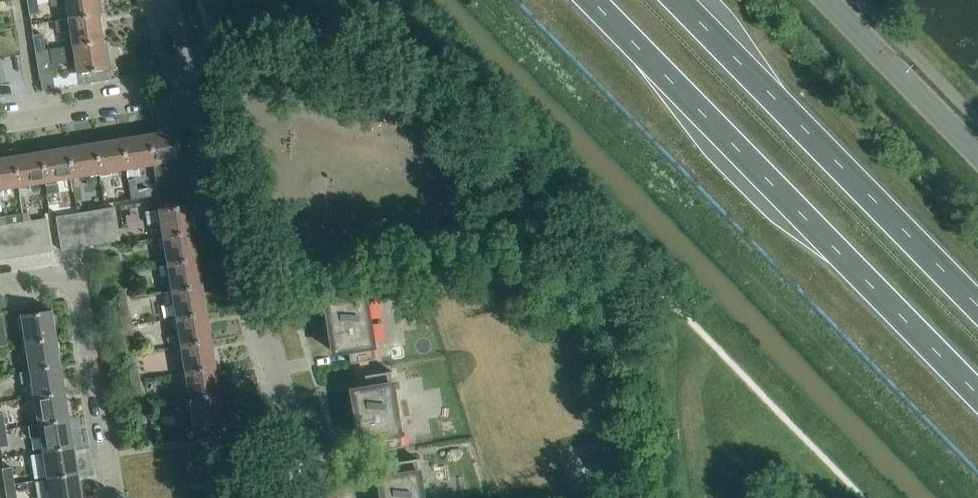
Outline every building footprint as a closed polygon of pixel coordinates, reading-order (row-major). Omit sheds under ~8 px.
[(37,0),(26,0),(29,14),(39,12),(37,0)] [(96,0),(50,0),(51,6),(65,4),(67,18),(98,13),(96,0)] [(103,40),(98,13),(67,18),(54,20),(56,32),(69,30),(71,44),(71,45),(103,40)] [(45,49),(42,33),(32,35),(35,51),(45,49)] [(49,49),(45,49),(35,51),(39,79),(40,79),(53,77),(54,77),(51,64),(74,61),(76,73),(78,84),(106,79),(104,68),(107,68),(103,40),(71,45),(71,44),(48,48),(49,49)] [(148,134),(152,164),(155,180),(167,178),(164,162),(180,159),(175,129),(148,134)] [(152,164),(148,134),(121,138),(125,168),(152,164)] [(125,168),(121,138),(93,142),(98,172),(125,168)] [(98,172),(93,142),(66,147),(71,177),(98,172)] [(71,177),(66,147),(39,151),(44,181),(71,177)] [(44,181),(39,151),(12,156),(17,186),(44,181)] [(12,156),(0,158),(0,189),(17,186),(12,156)] [(180,190),(199,187),(195,174),(177,177),(180,190)] [(141,184),(142,192),(154,190),(152,182),(141,184)] [(187,204),(157,209),(162,236),(192,231),(187,204)] [(116,219),(114,207),(100,209),(102,221),(116,219)] [(102,221),(100,209),(85,211),(87,224),(93,223),(102,221)] [(29,211),(22,213),(23,221),(30,220),(29,211)] [(87,224),(85,211),(70,214),(72,226),(84,224),(87,224)] [(72,226),(70,214),(55,216),(57,229),(71,227),(72,226)] [(47,226),(46,218),(30,220),(23,221),(21,221),(23,230),(35,228),(47,226)] [(116,219),(102,221),(93,223),(95,233),(118,229),(116,219)] [(21,221),(7,224),(0,225),(0,234),(11,232),(23,230),(21,221)] [(97,244),(95,233),(93,223),(87,224),(84,224),(87,245),(97,244)] [(84,224),(72,226),(71,227),(74,247),(87,245),(84,224)] [(51,251),(47,226),(35,228),(39,253),(51,251)] [(74,247),(71,227),(57,229),(61,249),(74,247)] [(39,253),(35,228),(23,230),(27,255),(39,253)] [(120,240),(118,229),(95,233),(97,244),(120,240)] [(23,230),(11,232),(15,257),(27,255),(23,230)] [(196,258),(192,231),(162,236),(166,263),(196,258)] [(0,234),(0,239),(3,259),(15,257),(11,232),(0,234)] [(122,270),(120,255),(107,257),(109,272),(122,270)] [(201,285),(196,258),(166,263),(171,290),(201,285)] [(378,359),(366,284),(340,288),(342,301),(328,303),(336,353),(350,351),(352,364),(378,359)] [(205,313),(201,285),(171,290),(162,291),(164,304),(173,303),(175,317),(205,313)] [(56,337),(51,310),(20,315),(24,342),(56,337)] [(210,340),(205,313),(175,317),(179,345),(210,340)] [(135,352),(131,325),(117,327),(122,354),(135,352)] [(60,364),(56,337),(24,342),(29,369),(60,364)] [(214,367),(210,340),(179,345),(184,372),(214,367)] [(139,379),(135,352),(122,354),(126,381),(139,379)] [(64,391),(60,364),(29,369),(29,370),(19,372),(21,383),(31,381),(33,396),(64,391)] [(218,394),(214,367),(184,372),(188,399),(218,394)] [(404,447),(392,371),(367,375),(369,388),(354,390),(362,441),(377,438),(379,451),(404,447)] [(144,406),(139,379),(126,381),(130,409),(144,406)] [(69,418),(64,391),(33,396),(37,423),(69,418)] [(223,421),(218,394),(188,399),(193,426),(223,421)] [(73,445),(69,418),(37,423),(37,424),(30,425),(31,436),(39,435),(42,451),(73,445)] [(78,472),(73,445),(42,451),(46,478),(78,472)] [(419,459),(393,463),(395,475),(381,478),(384,497),(425,497),(419,459)] [(14,483),(11,466),(1,468),(4,484),(14,483)] [(78,472),(46,478),(50,497),(82,497),(78,472)] [(14,483),(4,484),(6,497),(17,497),(14,483)]
